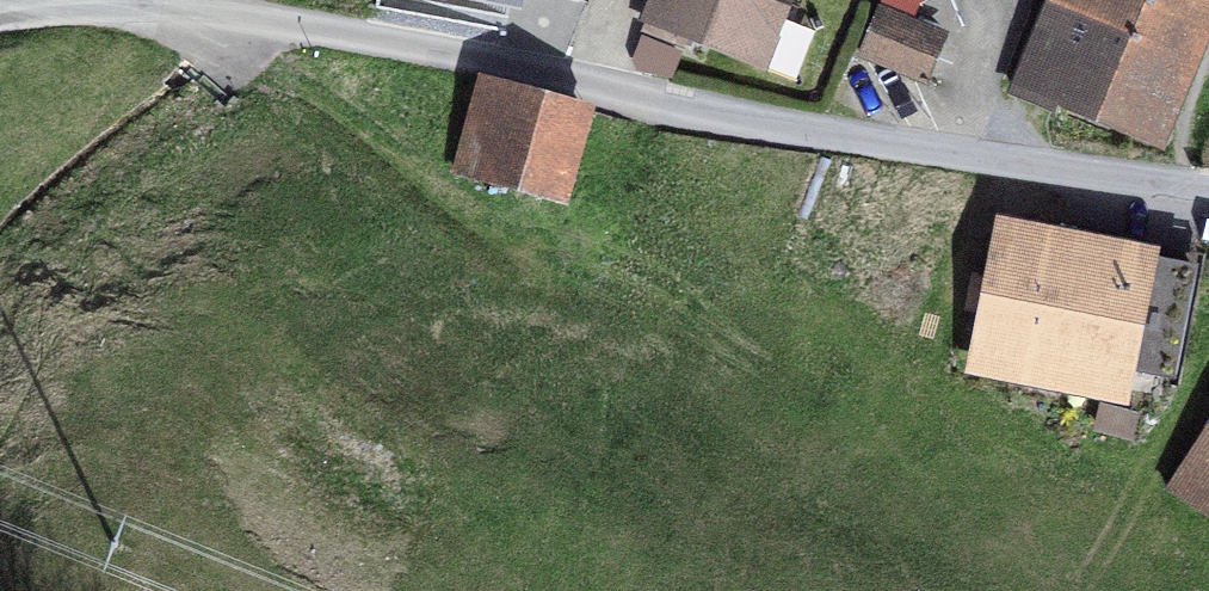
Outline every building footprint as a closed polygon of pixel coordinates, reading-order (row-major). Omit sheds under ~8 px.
[(648,30),(681,43),(688,26),(761,55),(783,0),(659,0),(648,30)] [(1059,0),(1051,0),(1014,90),(1053,108),(1057,97),(1157,137),(1194,50),(1059,0)] [(1194,50),(1208,15),(1208,0),(1059,0),(1194,50)] [(878,15),(863,51),(926,77),(941,41),(878,15)] [(643,42),(638,60),(636,66),(671,76),(678,52),(643,42)] [(454,171),(562,202),(590,109),(482,77),(454,171)] [(1168,373),(1180,376),(1205,253),(1058,223),(1055,239),(1189,267),(1168,373)] [(1125,364),(1168,373),(1189,267),(1055,239),(1007,230),(996,283),(975,278),(970,306),(991,310),(980,364),(1119,392),(1125,364)] [(1208,515),(1208,425),(1168,487),(1208,515)]
